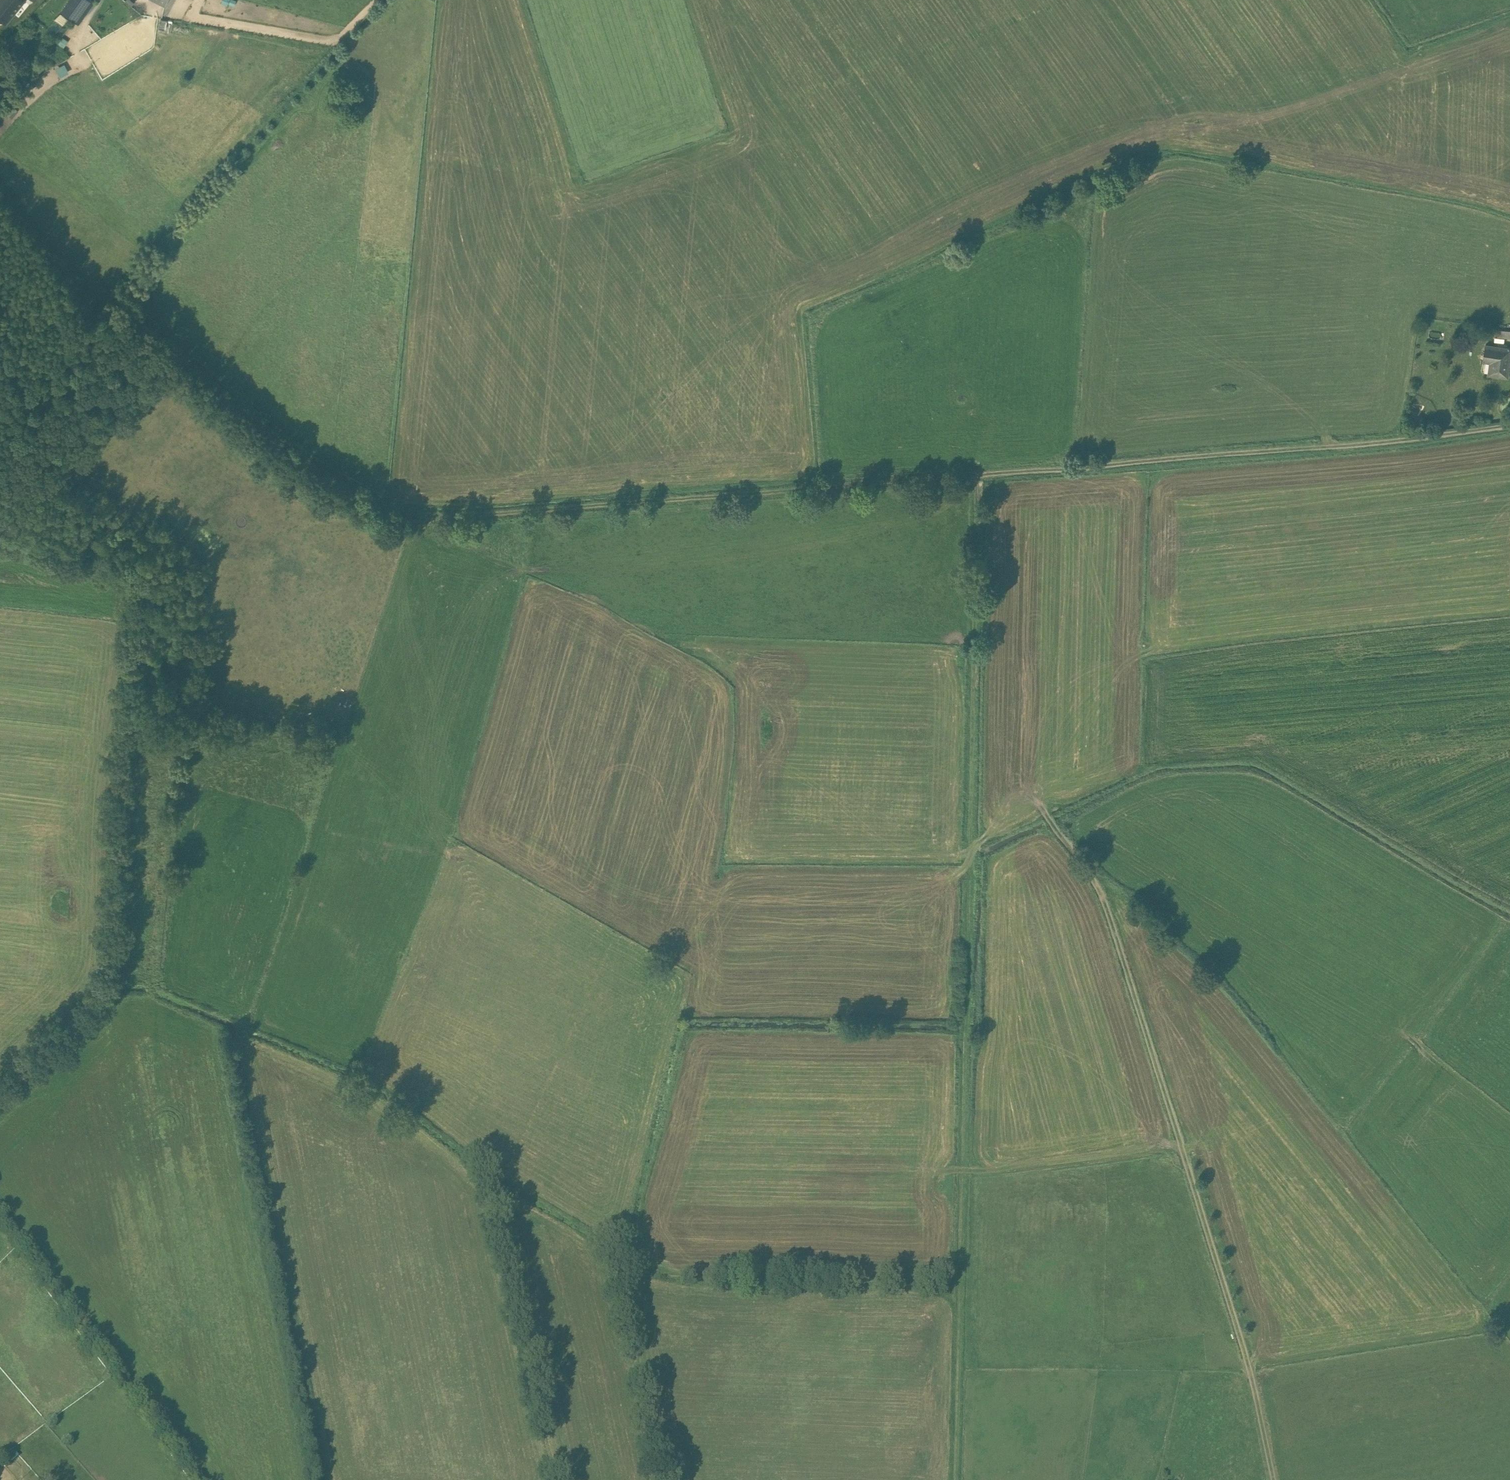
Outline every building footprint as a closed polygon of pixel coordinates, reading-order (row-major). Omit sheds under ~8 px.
[(23,0),(0,0),(0,1),(14,12),(24,0),(23,0)] [(92,0),(69,0),(61,12),(78,24),(94,1),(92,0)] [(164,9),(170,11),(175,0),(168,0),(164,9)] [(0,1),(0,17),(6,22),(14,12),(0,1)] [(60,76),(69,71),(65,63),(56,67),(60,76)] [(13,115),(17,107),(12,104),(7,112),(13,115)] [(1498,334),(1509,336),(1509,329),(1499,328),(1498,334)] [(1509,359),(1509,347),(1486,344),(1484,355),(1491,356),(1489,372),(1508,375),(1509,359)]
